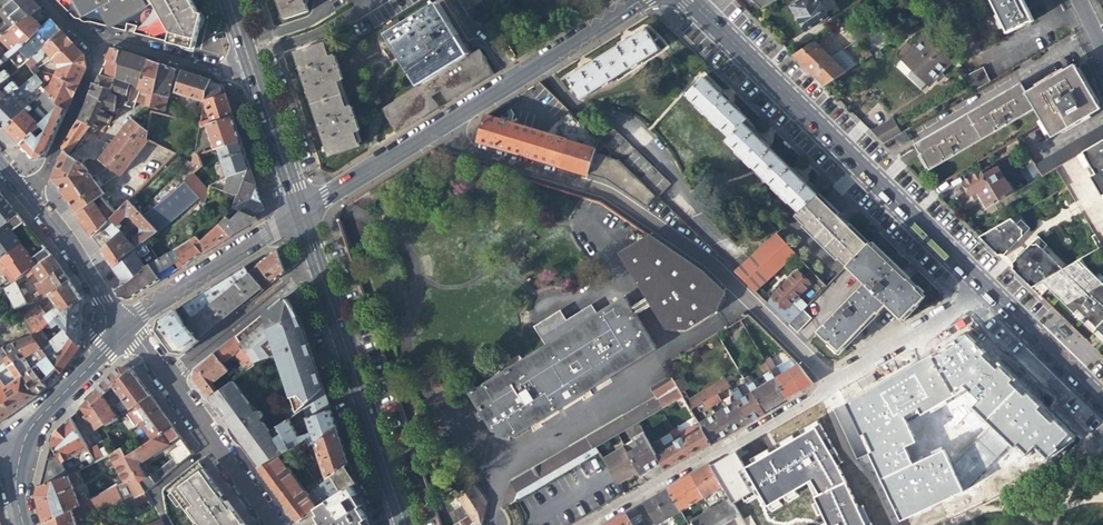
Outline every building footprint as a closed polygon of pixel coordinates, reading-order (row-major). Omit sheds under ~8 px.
[(14,29),(31,16),(39,9),(31,0),(10,0),(0,8),(0,11),(1,12),(6,9),(15,21),(10,25),(14,29)] [(71,17),(77,19),(111,0),(54,0),(71,17)] [(156,0),(111,0),(77,19),(84,22),(170,43),(174,28),(156,0)] [(191,0),(156,0),(174,28),(170,43),(194,49),(201,18),(191,0)] [(285,19),(308,12),(304,0),(278,0),(285,19)] [(480,2),(478,0),(459,0),(466,11),(480,2)] [(839,8),(834,0),(800,0),(791,6),(797,15),(806,29),(839,8)] [(998,13),(994,16),(1000,28),(1004,26),(1007,32),(1032,20),(1022,0),(992,0),(998,13)] [(435,6),(400,26),(389,33),(401,52),(398,54),(406,67),(409,65),(421,84),(428,80),(467,56),(454,37),(457,35),(453,29),(450,22),(447,24),(435,6)] [(36,21),(31,16),(14,29),(1,39),(12,51),(7,56),(11,60),(25,47),(42,28),(36,21)] [(861,36),(850,18),(846,20),(813,41),(829,56),(861,36)] [(25,47),(35,57),(44,50),(51,43),(61,32),(55,25),(50,20),(42,28),(25,47)] [(385,26),(389,33),(400,26),(396,20),(385,26)] [(618,47),(607,54),(620,74),(650,55),(649,53),(658,47),(646,29),(639,33),(632,38),(631,37),(629,37),(625,39),(624,41),(624,42),(625,42),(618,47)] [(48,52),(53,59),(72,44),(64,35),(61,32),(51,43),(44,50),(35,57),(34,58),(27,64),(34,74),(37,71),(35,67),(34,66),(39,63),(44,59),(45,55),(47,53),(48,52)] [(936,74),(938,76),(950,63),(924,39),(912,51),(910,49),(901,58),(913,69),(908,75),(912,78),(922,88),(927,82),(928,83),(929,82),(936,74)] [(829,56),(813,41),(792,54),(800,62),(813,74),(829,56)] [(59,68),(55,76),(76,88),(81,78),(85,68),(83,56),(72,44),(53,59),(59,64),(60,64),(61,67),(59,68)] [(358,146),(354,132),(358,130),(351,106),(346,108),(337,81),(342,79),(334,56),(329,58),(325,44),(296,54),(303,75),(322,131),(330,156),(358,146)] [(859,53),(863,61),(871,56),(867,48),(859,53)] [(467,56),(428,80),(437,93),(441,91),(448,100),(495,71),(487,56),(480,58),(478,50),(467,56)] [(110,64),(121,68),(126,54),(117,52),(113,57),(109,63),(110,64)] [(139,58),(126,54),(121,68),(116,80),(131,85),(130,86),(134,87),(138,89),(148,61),(139,58)] [(573,75),(568,78),(580,97),(589,91),(591,93),(620,74),(607,54),(593,63),(590,65),(589,64),(587,64),(583,66),(582,67),(582,68),(582,69),(573,75)] [(0,80),(0,85),(27,64),(34,58),(31,55),(29,57),(27,56),(3,76),(1,81),(0,80)] [(11,60),(7,56),(2,60),(6,64),(11,60)] [(845,72),(829,56),(813,74),(819,80),(824,85),(845,72)] [(1047,72),(1023,86),(1034,105),(1051,130),(1098,102),(1072,57),(1047,72)] [(153,63),(148,61),(138,89),(139,89),(135,102),(152,107),(155,94),(160,65),(153,63)] [(121,68),(110,64),(107,71),(105,79),(115,84),(121,68)] [(155,94),(169,98),(175,70),(168,67),(160,65),(155,94)] [(982,67),(966,75),(973,90),(989,81),(982,67)] [(204,102),(205,101),(210,81),(196,76),(182,72),(174,92),(204,102)] [(36,77),(35,76),(28,81),(21,88),(14,91),(0,104),(0,125),(5,130),(25,111),(14,99),(17,96),(23,99),(41,84),(36,77)] [(46,90),(46,91),(61,107),(65,112),(73,95),(76,88),(55,76),(51,85),(46,90)] [(0,89),(0,104),(14,91),(21,88),(28,81),(25,77),(16,84),(13,81),(5,87),(6,90),(4,92),(0,89)] [(98,79),(94,84),(112,93),(112,91),(115,84),(105,79),(100,77),(98,79)] [(744,123),(747,119),(729,101),(730,100),(729,98),(725,94),(723,94),(722,95),(704,77),(687,94),(731,136),(744,123)] [(990,95),(967,109),(980,134),(1034,105),(1023,86),(1019,78),(990,95)] [(128,96),(130,86),(131,85),(116,80),(115,84),(112,91),(124,95),(128,96)] [(433,95),(437,93),(428,80),(421,84),(385,106),(397,132),(439,105),(433,95)] [(214,82),(210,81),(205,101),(210,98),(209,93),(212,92),(214,82)] [(553,95),(540,82),(534,86),(548,100),(553,95)] [(90,94),(87,102),(107,109),(114,111),(114,106),(115,97),(112,95),(112,93),(94,84),(93,84),(90,94)] [(200,129),(207,126),(232,117),(228,103),(224,93),(223,88),(212,92),(209,93),(210,98),(205,101),(211,120),(200,123),(200,129)] [(33,103),(48,119),(61,107),(46,91),(33,103)] [(168,103),(169,98),(155,94),(152,107),(166,111),(168,103)] [(105,113),(107,109),(87,102),(85,106),(81,115),(79,120),(76,122),(94,128),(98,129),(101,124),(102,121),(109,123),(112,116),(105,113)] [(862,147),(866,144),(860,139),(869,129),(840,103),(827,117),(862,147)] [(29,107),(25,111),(5,130),(13,138),(20,146),(34,132),(40,126),(28,113),(32,109),(29,107)] [(40,138),(34,132),(20,146),(26,152),(34,160),(44,158),(52,142),(65,112),(61,107),(48,119),(40,125),(46,131),(40,138)] [(170,107),(168,116),(178,118),(179,109),(170,107)] [(949,119),(913,139),(928,164),(980,134),(967,109),(949,119)] [(514,122),(488,115),(486,122),(483,131),(480,142),(603,179),(604,175),(607,164),(610,151),(594,135),(568,110),(562,116),(564,119),(556,127),(560,130),(555,135),(514,122)] [(151,111),(148,131),(146,139),(156,144),(162,114),(151,111)] [(215,150),(218,149),(241,141),(236,128),(232,117),(207,126),(215,150)] [(132,118),(101,157),(108,164),(118,173),(121,176),(137,152),(146,139),(148,131),(132,118)] [(892,118),(870,130),(883,142),(891,137),(901,132),(892,118)] [(92,131),(94,128),(76,122),(73,127),(63,145),(62,150),(64,152),(68,155),(79,141),(86,130),(92,131)] [(607,122),(594,135),(610,151),(631,171),(656,195),(657,196),(658,197),(671,184),(607,122)] [(759,137),(744,123),(731,136),(727,140),(764,176),(781,158),(766,144),(768,141),(766,139),(761,135),(759,137)] [(1034,164),(1042,175),(1055,168),(1075,156),(1102,140),(1102,125),(1034,164)] [(1075,156),(1088,178),(1083,181),(1088,190),(1094,200),(1099,197),(1102,204),(1102,140),(1075,156)] [(241,141),(218,149),(227,177),(246,171),(249,167),(245,153),(241,141)] [(907,164),(915,156),(909,150),(900,158),(907,164)] [(72,209),(76,215),(101,196),(104,193),(102,190),(100,188),(118,173),(108,164),(93,178),(84,165),(73,158),(68,155),(64,152),(59,162),(58,165),(51,179),(54,182),(58,187),(66,201),(72,209)] [(101,157),(84,165),(93,178),(108,164),(101,157)] [(795,172),(781,158),(764,176),(800,211),(818,195),(802,179),(805,176),(801,172),(798,170),(795,172)] [(1029,183),(1042,175),(1034,164),(1032,161),(1020,168),(1029,183)] [(149,203),(152,208),(186,179),(194,172),(201,166),(191,163),(149,203)] [(612,182),(648,207),(657,196),(656,195),(631,171),(607,164),(604,175),(606,176),(612,182)] [(237,196),(233,208),(238,211),(248,215),(258,219),(261,217),(263,210),(258,192),(249,167),(246,171),(227,177),(209,188),(237,196)] [(973,196),(975,200),(980,197),(986,207),(1013,192),(1008,181),(1004,181),(996,167),(983,174),(981,171),(964,181),(973,196)] [(208,191),(194,172),(186,179),(199,196),(203,202),(208,191)] [(156,231),(199,196),(186,179),(152,208),(142,216),(156,231)] [(849,263),(870,242),(843,217),(826,201),(818,195),(800,211),(849,263)] [(9,207),(2,198),(0,196),(0,214),(9,207)] [(115,211),(101,196),(76,215),(74,215),(81,225),(90,238),(91,236),(108,219),(115,211)] [(132,244),(120,231),(101,248),(98,250),(106,259),(112,268),(118,262),(132,251),(156,231),(142,216),(127,200),(115,211),(108,219),(118,229),(122,225),(120,223),(125,218),(128,218),(139,228),(138,235),(133,239),(135,241),(132,244)] [(1,228),(16,216),(9,207),(0,214),(0,227),(1,228)] [(231,220),(238,211),(233,208),(226,217),(231,220)] [(235,223),(231,220),(226,217),(220,225),(231,236),(243,229),(258,219),(248,215),(235,223)] [(19,244),(15,237),(11,232),(23,223),(20,219),(16,216),(1,228),(0,228),(0,258),(19,244)] [(1012,217),(979,236),(991,248),(998,255),(1000,254),(1002,254),(1004,255),(1007,251),(1023,234),(1021,232),(1021,230),(1023,228),(1012,217)] [(101,248),(120,231),(118,229),(108,219),(91,236),(101,248)] [(197,236),(191,239),(202,254),(217,245),(231,236),(220,225),(201,242),(197,236)] [(795,254),(776,233),(734,271),(755,291),(795,254)] [(666,306),(657,312),(666,327),(687,328),(715,311),(724,293),(701,271),(649,235),(629,248),(666,306)] [(190,262),(202,254),(191,239),(169,252),(174,262),(180,259),(184,265),(190,262)] [(905,275),(870,242),(849,263),(847,265),(865,283),(818,329),(828,340),(830,339),(839,348),(846,341),(865,321),(876,310),(877,311),(886,303),(901,318),(917,302),(924,295),(916,287),(917,286),(909,278),(908,280),(905,275)] [(1041,280),(1043,279),(1063,268),(1037,242),(1035,243),(1034,244),(1033,243),(1031,242),(1012,263),(1013,264),(1014,266),(1013,268),(1012,269),(1030,286),(1041,280)] [(32,268),(35,266),(51,256),(45,250),(44,248),(30,259),(19,244),(0,258),(0,270),(11,285),(15,282),(32,268)] [(620,254),(657,312),(666,306),(629,248),(620,254)] [(248,273),(264,289),(275,281),(285,273),(276,249),(258,265),(248,272),(248,273)] [(145,267),(132,251),(118,262),(112,268),(116,274),(124,283),(145,267)] [(162,273),(174,262),(169,252),(145,267),(124,283),(114,291),(115,293),(118,297),(129,299),(160,280),(157,276),(162,273)] [(44,298),(49,295),(58,289),(49,278),(60,269),(51,256),(35,266),(32,268),(40,281),(35,284),(44,298)] [(1085,265),(1081,257),(1076,260),(1083,267),(1085,265)] [(1041,280),(1048,287),(1074,313),(1077,309),(1083,315),(1080,318),(1090,328),(1093,331),(1102,321),(1102,283),(1087,267),(1085,265),(1083,267),(1076,260),(1063,268),(1043,279),(1041,280)] [(255,261),(245,268),(248,272),(258,265),(255,261)] [(248,272),(245,268),(229,278),(211,289),(217,298),(248,273),(248,272)] [(69,282),(60,269),(49,278),(58,289),(69,282)] [(779,289),(766,302),(789,324),(803,310),(808,305),(798,295),(809,284),(797,272),(779,289)] [(176,310),(161,319),(158,331),(171,349),(185,352),(213,331),(264,289),(248,273),(217,298),(193,318),(185,325),(176,310)] [(1041,280),(1030,286),(1040,296),(1048,287),(1041,280)] [(23,297),(15,282),(11,285),(4,289),(16,310),(33,303),(29,295),(23,297)] [(22,319),(32,337),(38,332),(44,327),(81,299),(69,282),(58,289),(49,295),(51,299),(58,309),(46,317),(41,311),(44,309),(41,305),(22,319)] [(182,306),(193,318),(217,298),(211,289),(196,298),(191,301),(182,306)] [(255,321),(237,336),(253,364),(268,356),(270,360),(272,361),(274,361),(275,361),(276,360),(277,358),(277,354),(296,411),(303,406),(323,389),(303,326),(299,317),(287,300),(284,298),(255,321)] [(545,346),(469,393),(492,429),(513,434),(654,347),(623,298),(597,314),(554,341),(547,329),(538,335),(545,346)] [(63,331),(48,343),(52,346),(55,350),(58,353),(74,340),(79,344),(80,312),(81,299),(44,327),(47,330),(52,327),(53,328),(58,324),(63,331)] [(560,309),(533,326),(538,335),(547,329),(554,341),(597,314),(591,304),(566,320),(560,309)] [(1083,315),(1077,309),(1074,313),(1080,318),(1083,315)] [(811,318),(803,310),(789,324),(793,328),(797,331),(804,324),(811,318)] [(1093,331),(1102,341),(1102,321),(1093,331)] [(47,344),(38,332),(32,337),(41,349),(47,344)] [(1041,403),(965,334),(848,404),(900,523),(964,493),(1012,444),(1023,455),(1033,446),(1046,458),(1079,438),(1057,417),(1048,424),(1035,408),(1041,403)] [(253,364),(237,336),(225,346),(215,354),(223,364),(236,355),(243,367),(240,369),(243,374),(254,365),(253,364)] [(23,357),(30,370),(42,385),(48,378),(57,370),(41,349),(32,337),(16,343),(23,357)] [(1081,350),(1067,337),(1064,340),(1077,353),(1081,350)] [(50,348),(52,346),(48,343),(47,344),(41,349),(57,370),(59,374),(72,356),(70,353),(74,349),(79,344),(74,340),(58,353),(55,350),(53,352),(50,348)] [(16,362),(23,357),(16,343),(2,346),(3,348),(35,395),(40,391),(44,387),(42,385),(30,370),(25,374),(16,362)] [(11,414),(36,396),(35,395),(3,348),(0,350),(0,356),(2,359),(1,360),(6,369),(0,373),(0,398),(11,414)] [(773,357),(776,365),(786,360),(783,352),(773,357)] [(228,371),(223,364),(215,354),(205,362),(195,370),(195,382),(208,400),(218,392),(212,384),(228,371)] [(758,367),(763,375),(769,372),(764,363),(758,367)] [(776,368),(769,372),(786,399),(812,384),(797,364),(780,375),(776,368)] [(1066,380),(1052,367),(1049,370),(1062,382),(1066,380)] [(93,406),(109,391),(113,387),(130,370),(130,369),(125,369),(118,369),(88,399),(93,406)] [(113,387),(129,409),(133,406),(149,395),(130,370),(113,387)] [(769,372),(763,375),(767,382),(756,389),(750,380),(749,380),(744,373),(741,376),(751,393),(763,413),(786,399),(769,372)] [(511,483),(502,506),(524,494),(599,453),(596,447),(625,429),(638,422),(682,396),(680,391),(674,382),(670,374),(650,386),(656,396),(511,483)] [(682,378),(674,382),(680,391),(687,387),(682,378)] [(690,410),(702,403),(716,395),(729,387),(724,379),(686,402),(690,410)] [(232,382),(218,392),(208,400),(235,437),(237,436),(240,440),(238,441),(258,469),(269,461),(278,456),(291,449),(277,426),(269,432),(263,423),(258,426),(256,423),(262,419),(262,418),(262,415),(261,413),(259,412),(257,412),(255,413),(232,382)] [(732,391),(738,401),(749,420),(763,413),(751,393),(743,398),(737,388),(732,391)] [(306,418),(311,434),(315,444),(336,428),(332,417),(326,396),(323,389),(303,406),(306,418)] [(112,395),(109,391),(93,406),(104,424),(106,426),(119,418),(118,417),(106,400),(112,395)] [(140,414),(135,418),(152,440),(173,428),(160,410),(149,395),(133,406),(140,414)] [(719,401),(716,395),(702,403),(706,409),(719,401)] [(11,414),(0,398),(0,422),(11,414)] [(95,430),(104,424),(93,406),(88,399),(75,413),(81,421),(84,420),(87,424),(90,423),(95,430)] [(699,425),(702,430),(710,443),(749,420),(738,401),(699,425)] [(129,409),(135,418),(140,414),(133,406),(129,409)] [(127,411),(118,417),(119,418),(121,422),(130,415),(127,411)] [(287,419),(277,426),(291,449),(299,445),(307,440),(311,446),(315,444),(311,434),(299,438),(291,422),(295,418),(293,414),(287,419)] [(51,437),(50,443),(61,463),(87,450),(70,418),(61,427),(51,437)] [(735,453),(710,467),(727,493),(732,502),(742,498),(744,503),(758,496),(765,506),(807,483),(816,503),(811,504),(817,517),(821,515),(825,523),(821,524),(872,524),(863,504),(858,507),(846,482),(838,465),(842,462),(817,420),(804,428),(805,432),(795,438),(792,434),(779,442),(780,446),(775,449),(769,452),(768,449),(750,459),(751,463),(744,467),(735,453)] [(625,429),(630,438),(643,431),(638,422),(625,429)] [(142,460),(180,437),(173,428),(152,440),(126,457),(146,491),(192,454),(183,442),(169,454),(173,460),(155,474),(150,477),(145,469),(147,467),(142,460)] [(336,428),(315,444),(327,478),(331,475),(343,466),(348,463),(342,447),(336,428)] [(675,445),(656,456),(661,464),(664,470),(710,443),(702,430),(683,440),(682,438),(674,443),(675,445)] [(650,470),(652,469),(661,464),(656,456),(647,438),(643,431),(630,438),(622,442),(638,471),(640,476),(650,470)] [(303,451),(311,446),(307,440),(299,445),(303,451)] [(631,475),(638,471),(622,442),(601,455),(615,480),(628,473),(629,476),(631,475)] [(295,456),(303,451),(299,445),(291,449),(295,456)] [(95,463),(109,456),(109,455),(105,448),(98,452),(95,447),(88,451),(95,463)] [(124,503),(128,502),(145,493),(147,492),(146,491),(126,457),(121,449),(109,455),(109,456),(124,483),(115,487),(121,499),(124,503)] [(297,482),(278,456),(269,461),(258,469),(266,480),(277,495),(297,482)] [(236,514),(226,501),(224,503),(220,497),(222,495),(198,462),(163,489),(163,490),(188,524),(244,524),(236,514)] [(64,468),(68,476),(75,473),(70,464),(64,468)] [(718,489),(722,496),(727,493),(710,467),(709,464),(701,469),(690,475),(703,497),(718,489)] [(343,466),(331,475),(336,484),(340,492),(328,500),(316,508),(317,510),(314,512),(323,524),(366,524),(363,520),(365,518),(358,508),(361,505),(356,498),(355,496),(356,495),(351,486),(354,484),(343,466)] [(75,472),(75,473),(68,476),(39,487),(37,495),(45,524),(82,504),(87,501),(84,494),(77,498),(70,482),(78,478),(75,472)] [(306,494),(297,482),(277,495),(286,507),(297,522),(314,512),(317,510),(316,508),(328,500),(340,492),(336,484),(331,475),(327,478),(306,494)] [(680,510),(703,497),(690,475),(681,481),(667,489),(679,509),(680,510)] [(45,524),(91,524),(87,516),(121,499),(115,487),(115,486),(87,501),(82,504),(45,524)] [(470,515),(475,524),(476,524),(481,524),(482,523),(486,503),(474,486),(460,497),(470,515)] [(679,509),(667,489),(654,496),(643,503),(655,523),(679,509)] [(148,501),(145,493),(128,502),(131,509),(148,501)] [(727,493),(722,496),(725,500),(690,521),(691,523),(692,524),(721,524),(739,515),(732,502),(727,493)] [(626,515),(632,524),(643,524),(634,509),(625,513),(626,515)] [(475,524),(470,515),(460,522),(462,524),(473,524),(475,524)] [(605,524),(632,524),(626,515),(614,522),(614,520),(605,524)] [(746,524),(755,524),(751,515),(743,518),(746,524)]
